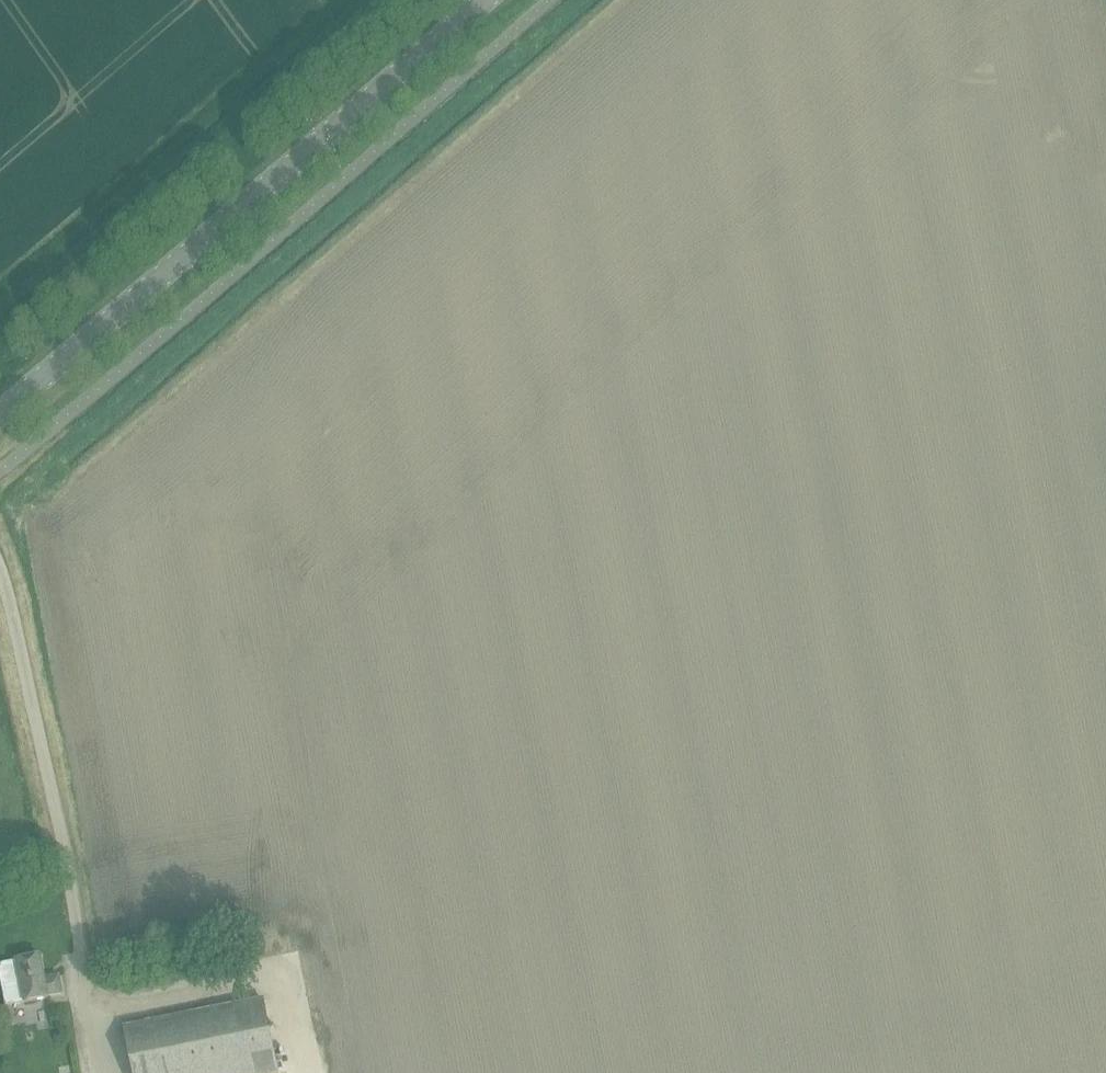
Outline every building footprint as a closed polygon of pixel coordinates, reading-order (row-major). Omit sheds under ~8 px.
[(0,966),(0,975),(6,1007),(25,1004),(49,999),(49,997),(63,995),(59,977),(45,980),(41,957),(17,962),(0,966)] [(263,1001),(125,1029),(134,1072),(278,1072),(263,1001)]
